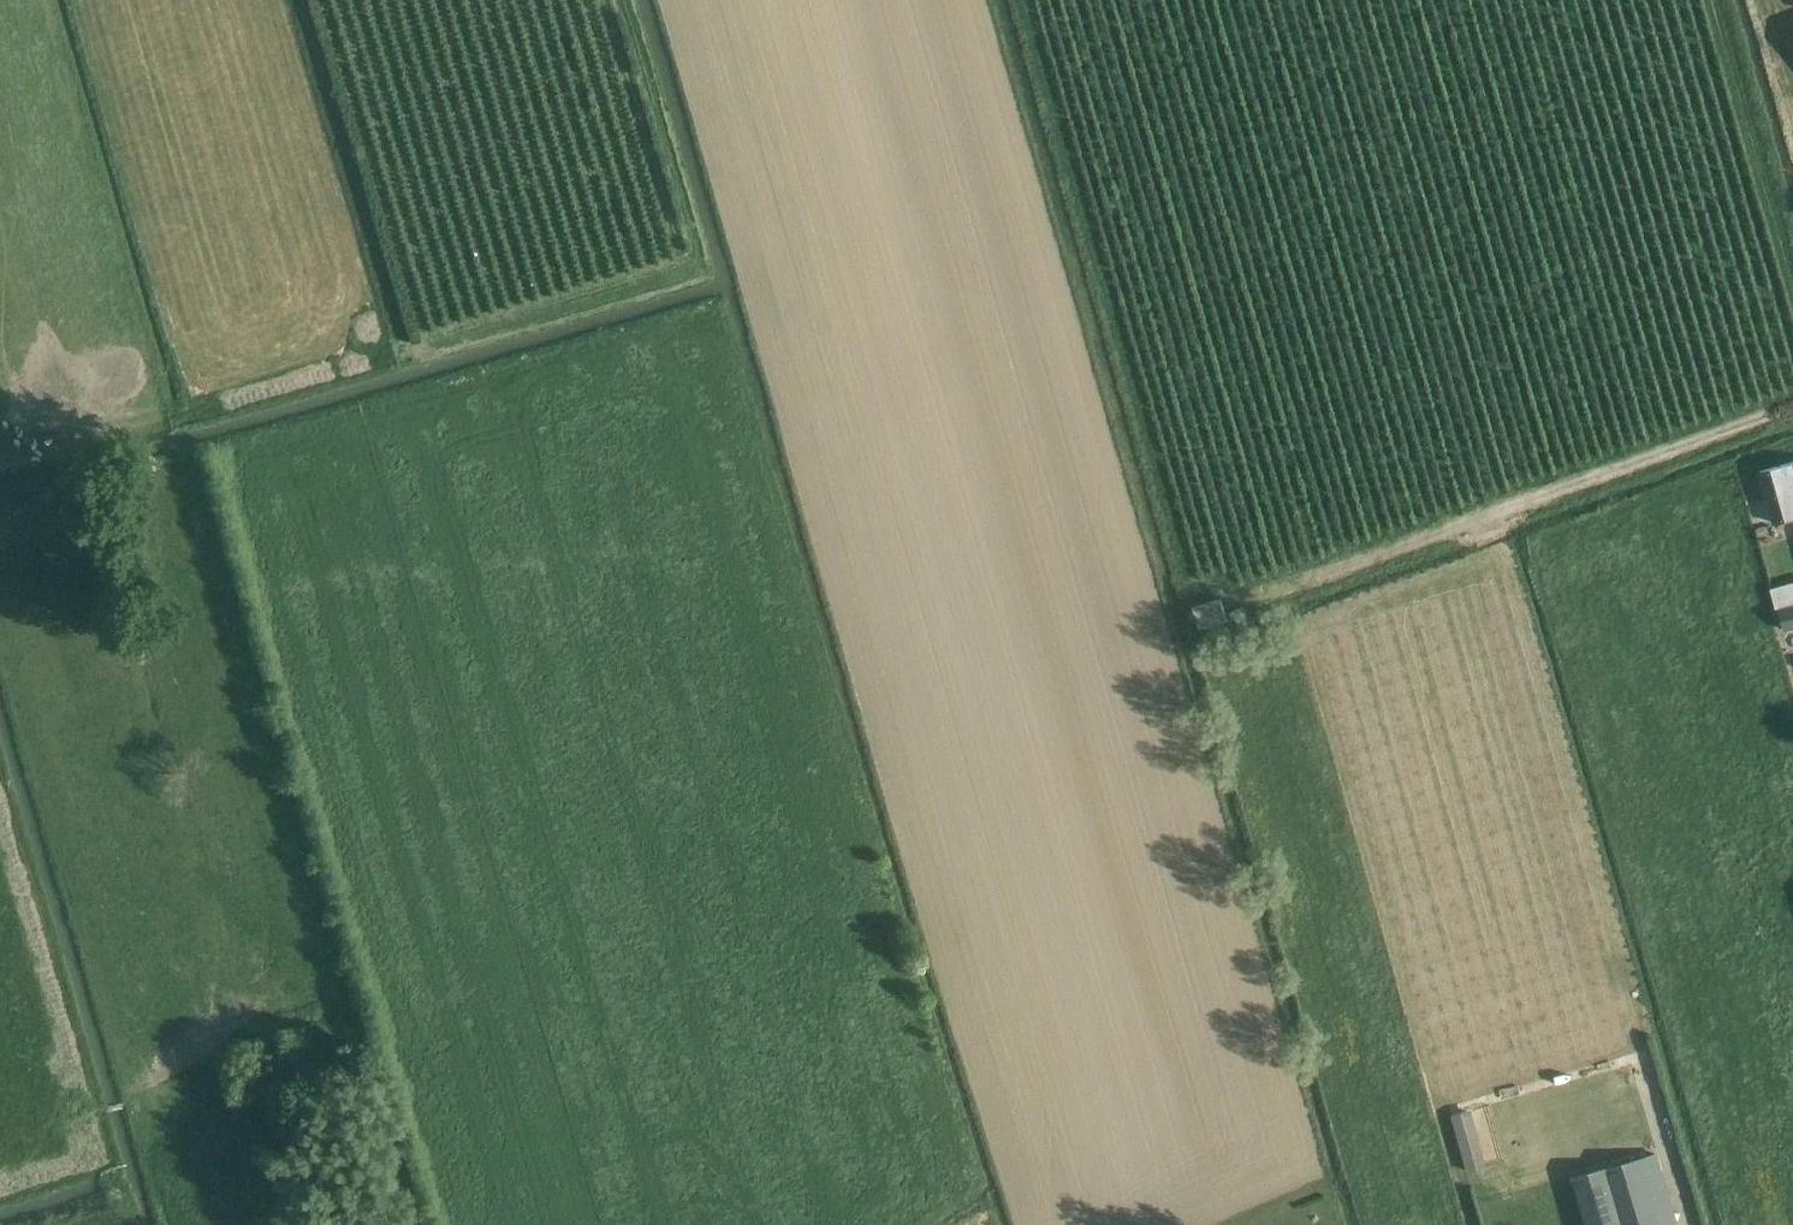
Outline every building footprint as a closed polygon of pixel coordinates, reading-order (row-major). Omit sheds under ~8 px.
[(1759,472),(1774,524),(1792,518),(1792,463),(1759,472)] [(1189,607),(1196,630),(1227,620),(1220,597),(1189,607)] [(1778,610),(1784,630),(1792,628),(1792,606),(1778,610)] [(1482,1167),(1467,1113),(1452,1118),(1468,1171),(1482,1167)] [(1609,1166),(1572,1177),(1586,1224),(1661,1224),(1642,1159),(1642,1157),(1609,1166)]
